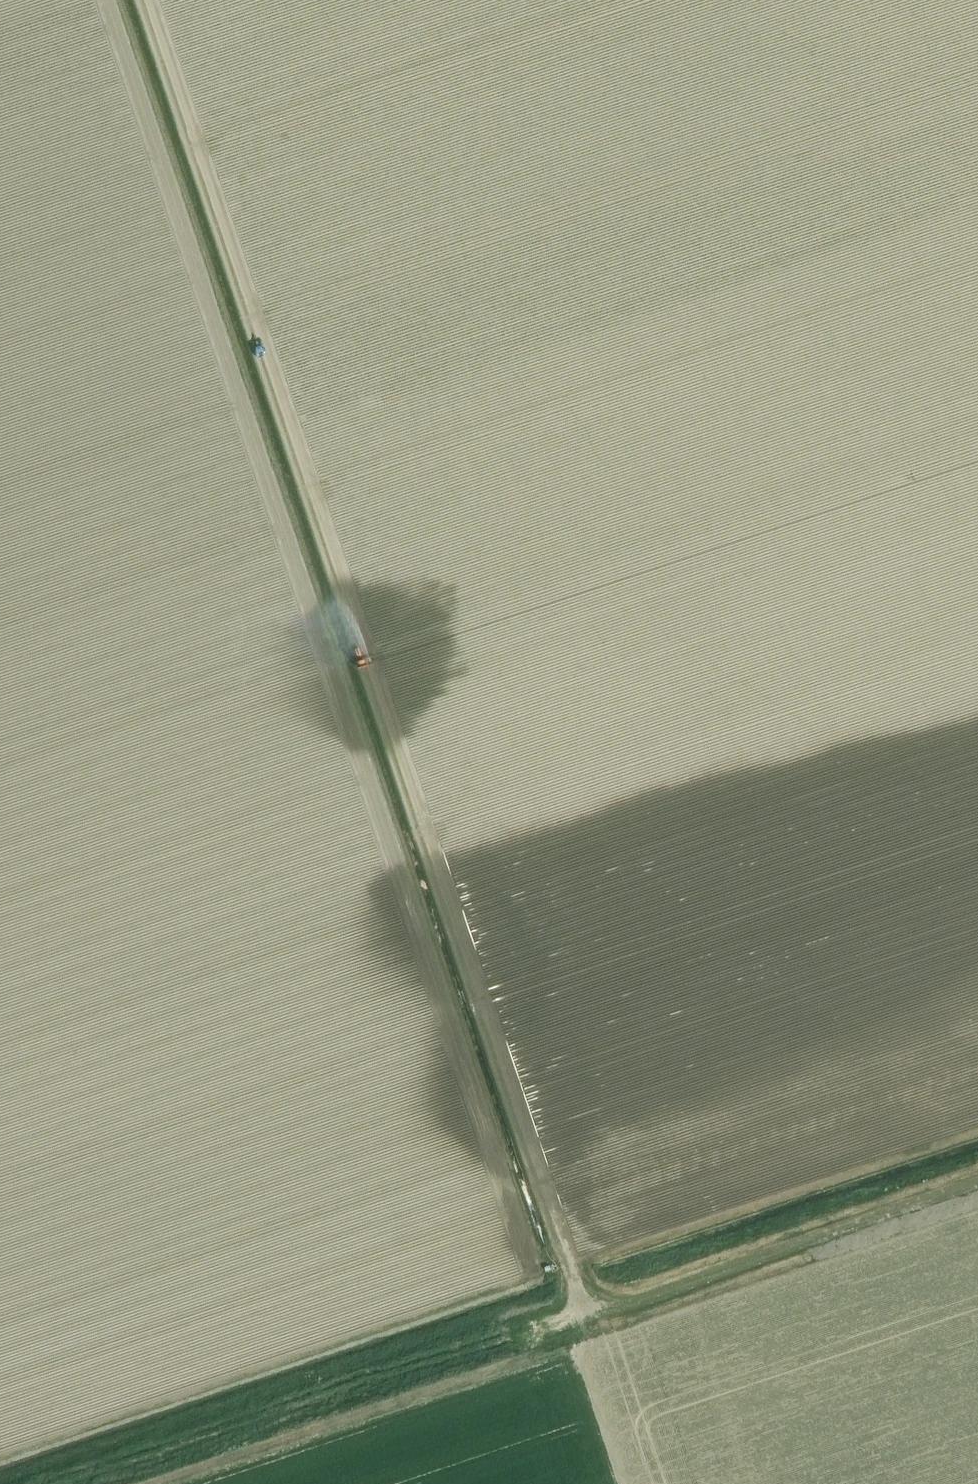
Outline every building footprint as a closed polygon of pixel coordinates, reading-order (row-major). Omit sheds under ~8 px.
[(525,1143),(513,1148),(518,1161),(531,1156),(525,1143)]
